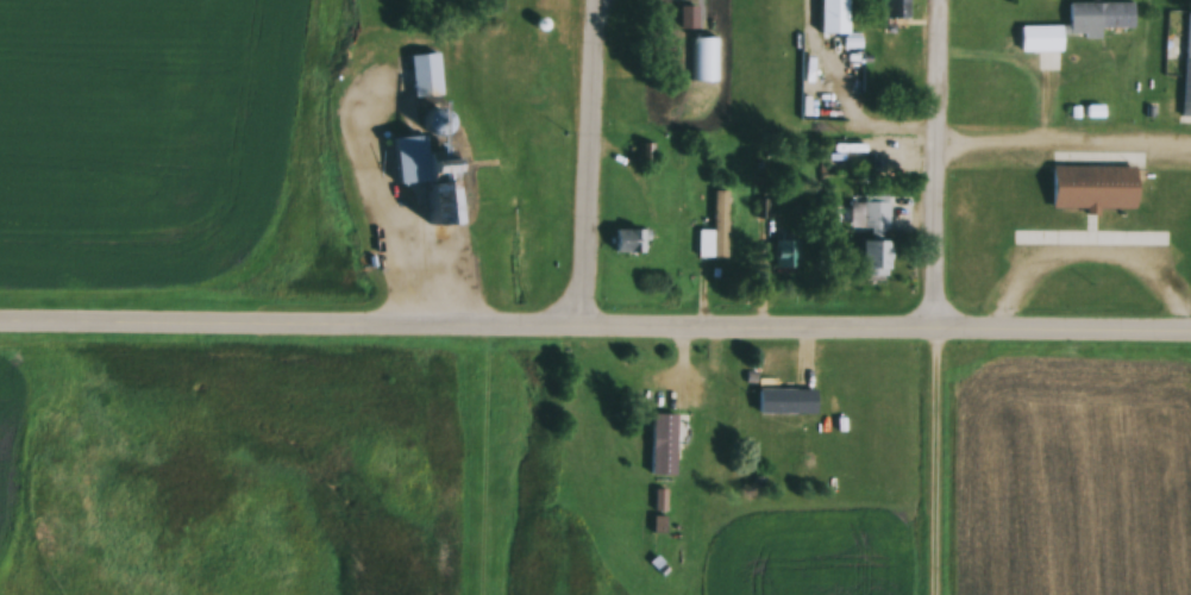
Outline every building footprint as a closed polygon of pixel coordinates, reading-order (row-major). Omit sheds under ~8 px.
[(695,16),(695,0),(710,0),(669,0),(670,16),(695,16)] [(847,33),(847,0),(819,0),(819,33),(847,33)] [(871,25),(897,24),(896,0),(870,0),(871,25)] [(1055,7),(1055,37),(1121,38),(1122,8),(1055,7)] [(1184,12),(1180,116),(1190,117),(1190,12),(1184,12)] [(1061,26),(1019,26),(1019,53),(1061,53),(1061,26)] [(703,44),(663,44),(663,69),(703,69),(703,44)] [(409,56),(412,98),(441,96),(438,54),(409,56)] [(426,182),(422,136),(394,139),(398,184),(426,182)] [(637,163),(651,163),(651,145),(637,145),(637,163)] [(1034,170),(1035,217),(1124,215),(1123,168),(1034,170)] [(428,224),(449,224),(449,184),(428,184),(428,224)] [(712,192),(712,231),(697,231),(697,259),(726,259),(726,192),(712,192)] [(861,276),(888,276),(888,201),(862,201),(862,238),(861,238),(861,276)] [(614,253),(648,253),(648,230),(614,230),(614,253)] [(798,268),(798,241),(773,241),(773,268),(798,268)] [(845,252),(845,288),(878,288),(878,252),(845,252)] [(746,390),(747,420),(803,419),(802,388),(746,390)] [(640,422),(640,486),(669,484),(669,422),(640,422)] [(653,534),(663,533),(662,517),(652,518),(653,534)]
